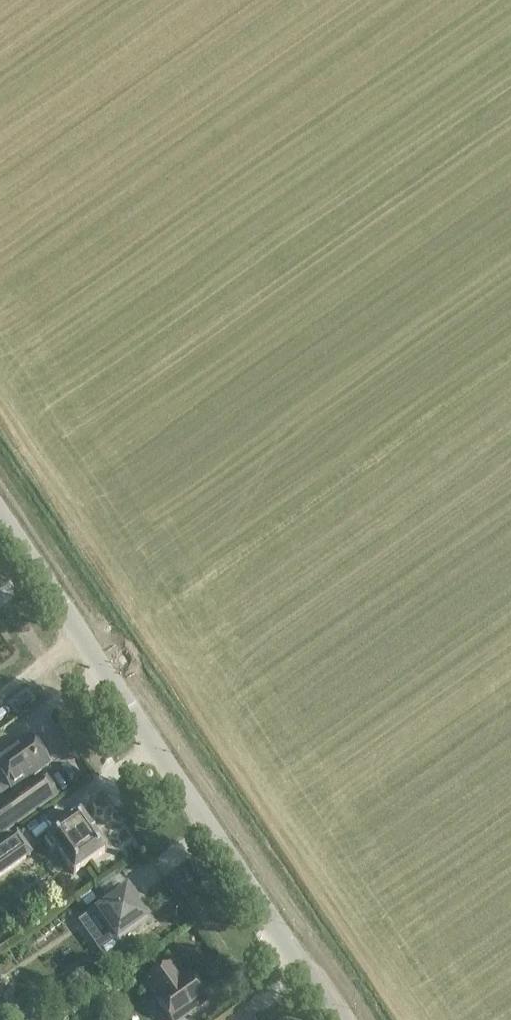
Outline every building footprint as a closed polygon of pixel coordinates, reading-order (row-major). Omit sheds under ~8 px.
[(30,738),(0,759),(0,774),(12,790),(48,765),(30,738)] [(0,742),(0,753),(9,748),(4,739),(0,742)] [(16,795),(0,806),(0,835),(30,814),(16,795)] [(106,851),(80,814),(47,837),(74,874),(106,851)] [(0,845),(0,876),(32,854),(17,833),(0,845)] [(108,901),(94,911),(109,933),(94,944),(107,962),(135,942),(130,935),(149,921),(139,906),(137,907),(134,902),(139,899),(128,884),(107,899),(108,901)] [(89,890),(79,898),(85,906),(95,898),(89,890)] [(190,976),(180,983),(168,966),(147,981),(159,998),(157,1000),(171,1019),(179,1019),(207,1000),(190,976)] [(28,1009),(12,1019),(36,1019),(28,1009)]
